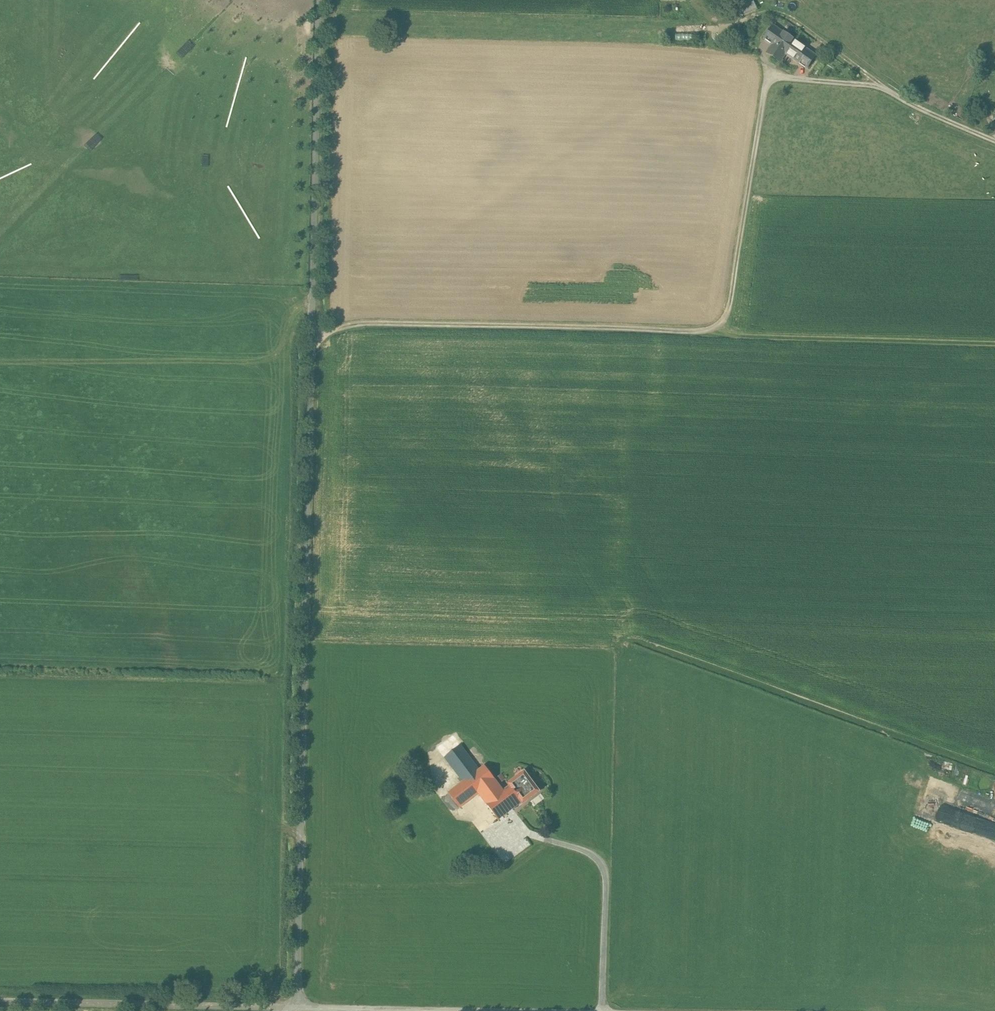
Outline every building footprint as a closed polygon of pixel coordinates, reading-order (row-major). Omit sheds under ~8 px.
[(744,15),(758,8),(755,0),(748,0),(739,4),(744,15)] [(773,26),(764,38),(771,43),(780,31),(773,26)] [(808,51),(780,31),(771,43),(799,63),(808,51)] [(815,56),(808,51),(799,63),(806,68),(815,56)] [(94,143),(101,138),(98,133),(90,139),(94,143)] [(475,764),(460,745),(445,756),(446,757),(463,781),(471,776),(467,770),(475,764)] [(446,757),(431,769),(448,792),(463,781),(446,757)] [(485,765),(479,770),(475,764),(467,770),(471,776),(463,781),(448,792),(460,808),(479,793),(498,820),(522,802),(510,785),(503,790),(485,765)] [(525,772),(509,784),(522,802),(523,803),(539,791),(525,772)] [(541,794),(530,802),(534,806),(544,798),(541,794)]
